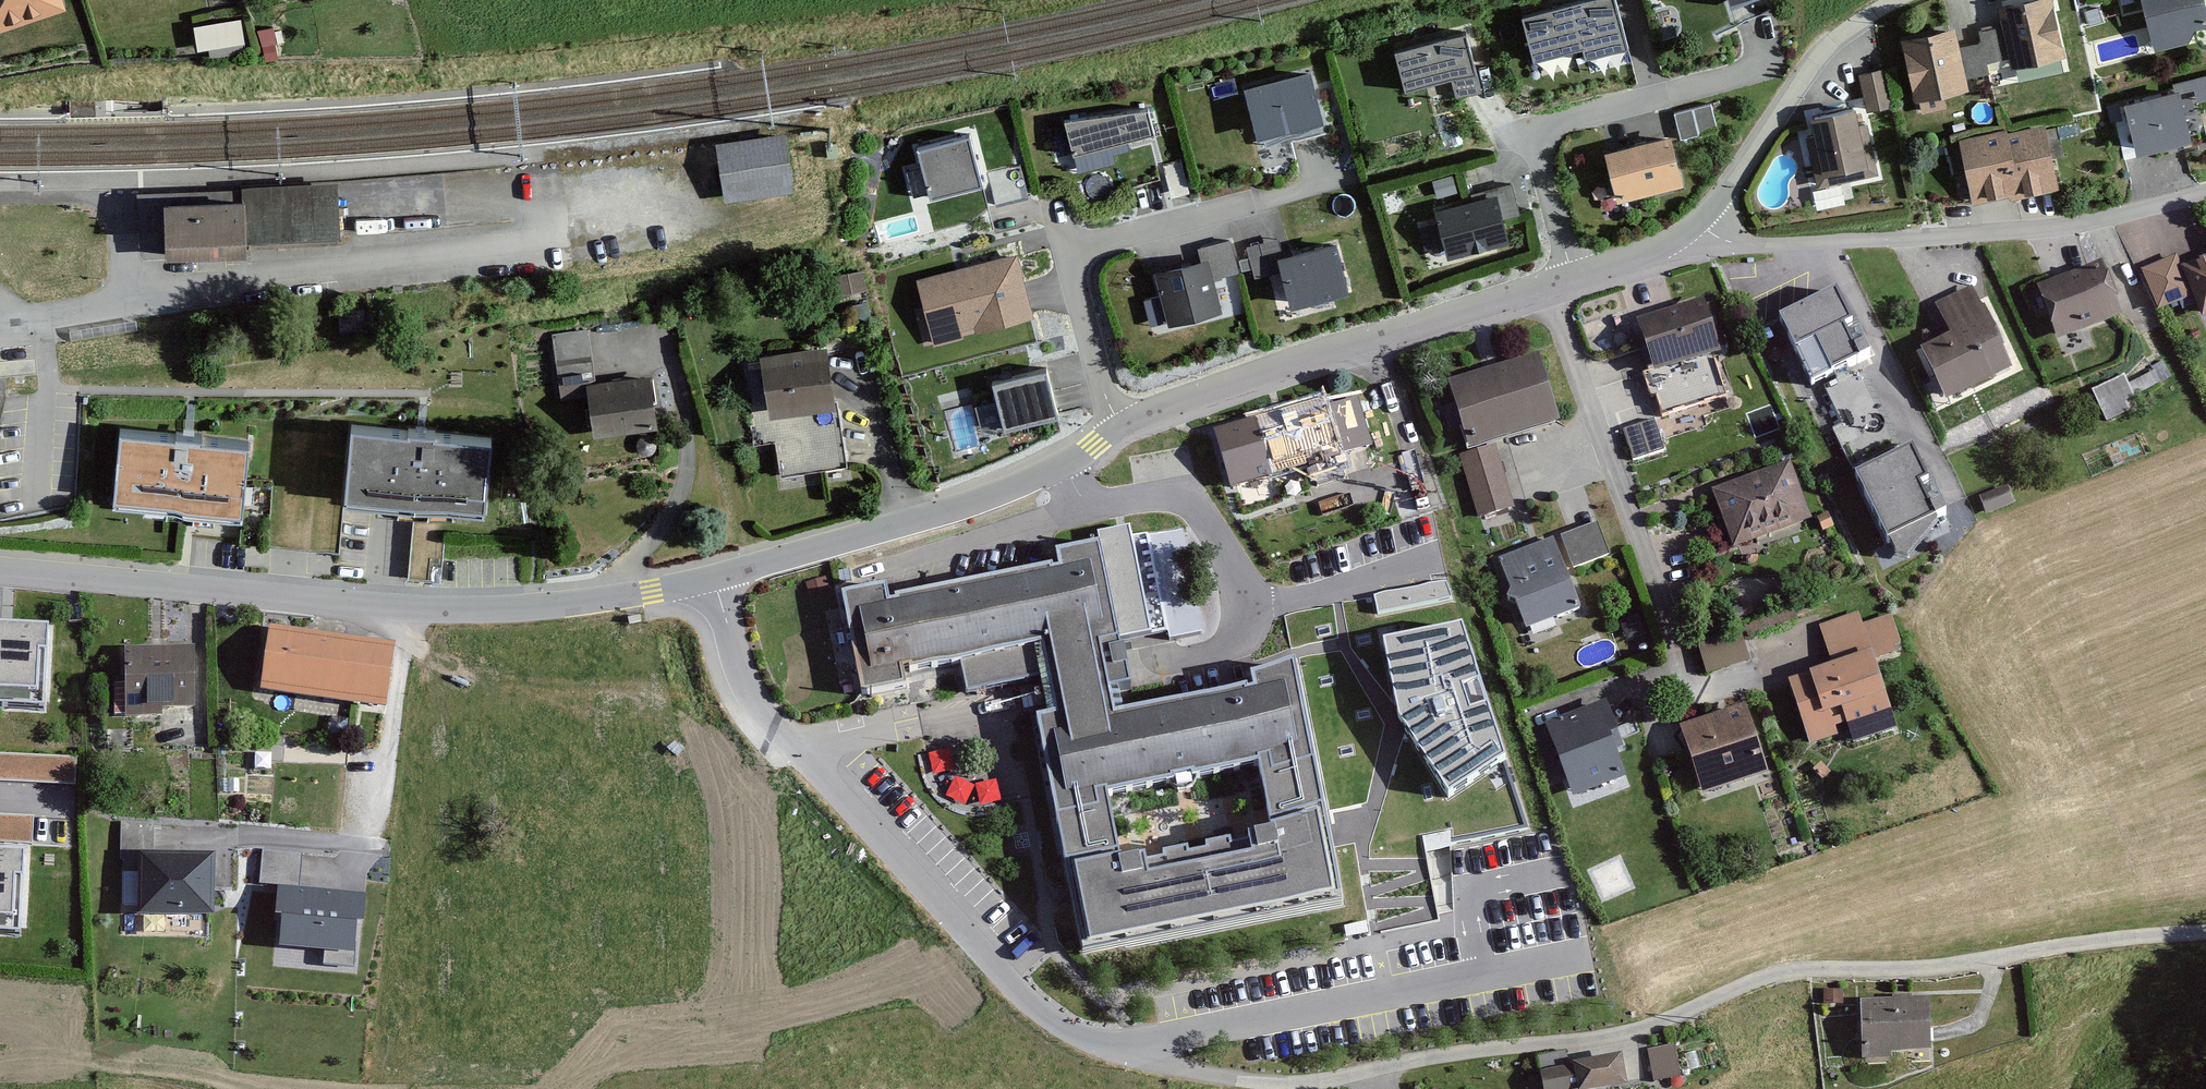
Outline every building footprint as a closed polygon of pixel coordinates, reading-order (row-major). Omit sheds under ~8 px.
[(53,7),(51,0),(0,0),(0,22),(53,7)] [(1520,15),(1533,65),(1624,42),(1614,0),(1582,0),(1520,15)] [(1991,4),(1995,23),(2000,53),(2004,68),(2062,56),(2051,0),(2013,0),(1991,4)] [(2145,42),(2204,26),(2197,0),(2134,0),(2145,42)] [(197,18),(200,43),(247,38),(244,13),(197,18)] [(1973,37),(1955,40),(1961,74),(1983,71),(1980,56),(2000,53),(1995,23),(1971,27),(1973,37)] [(1954,25),(1894,35),(1905,100),(1965,90),(1961,74),(1955,40),(1954,25)] [(1460,29),(1387,50),(1398,88),(1441,76),(1448,98),(1478,89),(1460,29)] [(1878,65),(1855,70),(1863,106),(1886,101),(1878,65)] [(1306,68),(1233,84),(1245,138),(1318,122),(1306,68)] [(2113,102),(2123,146),(2176,134),(2170,106),(2205,99),(2205,72),(2165,81),(2167,91),(2113,102)] [(1141,99),(1052,115),(1066,148),(1147,134),(1141,99)] [(1706,101),(1670,111),(1677,137),(1713,128),(1706,101)] [(95,104),(71,104),(71,117),(95,117),(95,104)] [(1857,105),(1799,116),(1811,181),(1869,171),(1857,105)] [(2039,122),(1953,140),(1966,201),(1987,197),(2028,188),(2051,184),(2039,122)] [(976,131),(904,147),(917,206),(989,190),(976,131)] [(787,135),(715,144),(725,205),(795,195),(787,135)] [(1662,135),(1596,150),(1607,198),(1673,183),(1662,135)] [(1467,199),(1431,207),(1442,253),(1496,241),(1490,218),(1517,212),(1509,177),(1464,188),(1467,199)] [(340,196),(164,208),(165,241),(166,263),(189,262),(246,260),(247,246),(340,241),(340,196)] [(2152,263),(2167,303),(2185,297),(2192,316),(2205,311),(2205,227),(2194,232),(2203,256),(2175,266),(2171,256),(2152,263)] [(1192,257),(1147,267),(1158,318),(1208,308),(1202,277),(1236,270),(1228,234),(1189,242),(1192,257)] [(1276,237),(1242,245),(1249,275),(1271,270),(1280,307),(1342,292),(1331,242),(1280,253),(1276,237)] [(1007,251),(909,276),(926,342),(1024,317),(1007,251)] [(2093,264),(2029,288),(2050,341),(2113,316),(2093,264)] [(855,268),(821,274),(823,291),(857,285),(855,268)] [(1970,288),(1933,305),(1948,337),(1913,353),(1937,405),(2008,372),(1970,288)] [(1836,291),(1779,319),(1812,389),(1824,382),(1860,367),(1870,361),(1836,291)] [(1648,308),(1625,316),(1647,389),(1656,417),(1732,394),(1701,292),(1648,308)] [(585,328),(549,331),(553,380),(577,378),(582,437),(651,431),(646,371),(589,376),(585,328)] [(1533,342),(1432,370),(1472,513),(1505,504),(1488,445),(1556,426),(1533,342)] [(825,345),(746,353),(754,436),(772,434),(775,471),(837,465),(825,345)] [(1032,367),(976,380),(988,430),(1044,417),(1032,367)] [(2123,371),(2091,385),(2105,417),(2137,403),(2123,371)] [(1314,397),(1201,431),(1220,494),(1302,469),(1308,488),(1340,478),(1333,455),(1368,445),(1353,396),(1317,407),(1314,397)] [(1899,447),(1877,402),(1840,420),(1841,425),(1832,429),(1852,469),(1899,447)] [(470,440),(334,423),(326,494),(462,510),(470,440)] [(232,443),(99,425),(89,500),(222,517),(232,443)] [(1913,448),(1857,476),(1889,539),(1945,512),(1913,448)] [(1786,458),(1710,485),(1732,546),(1808,518),(1786,458)] [(1596,521),(1492,557),(1518,631),(1574,611),(1561,573),(1608,556),(1596,521)] [(881,580),(821,591),(841,700),(896,691),(892,669),(947,659),(960,687),(1032,673),(1041,718),(1025,720),(1070,958),(1333,908),(1287,664),(1234,674),(1238,691),(1103,716),(1091,652),(1111,648),(1091,538),(1036,548),(1039,567),(884,595),(881,580)] [(1154,634),(1194,630),(1186,554),(1146,558),(1154,634)] [(1399,609),(1449,604),(1447,588),(1398,594),(1399,609)] [(1830,668),(1786,683),(1805,741),(1843,728),(1848,744),(1894,728),(1871,661),(1904,650),(1892,614),(1857,625),(1852,610),(1815,622),(1830,668)] [(1465,622),(1381,638),(1398,719),(1450,797),(1510,756),(1465,622)] [(385,642),(263,627),(255,693),(376,708),(385,642)] [(1707,670),(1748,655),(1739,628),(1697,643),(1707,670)] [(0,633),(0,716),(43,719),(48,635),(0,633)] [(184,649),(112,648),(111,708),(183,709),(184,649)] [(1596,701),(1538,722),(1564,795),(1622,775),(1596,701)] [(1737,704),(1673,724),(1694,794),(1759,774),(1737,704)] [(0,756),(0,784),(75,786),(76,758),(0,756)] [(0,818),(0,848),(32,849),(34,820),(0,818)] [(156,823),(122,822),(120,874),(140,874),(139,923),(213,924),(214,863),(156,861),(156,823)] [(305,853),(262,850),(259,888),(277,889),(275,922),(283,923),(280,952),(356,958),(358,933),(365,934),(368,900),(301,895),(305,853)] [(0,860),(0,944),(18,945),(22,861),(0,860)] [(1926,1002),(1862,1002),(1862,1060),(1892,1060),(1892,1051),(1926,1051),(1926,1002)] [(1669,1044),(1638,1049),(1643,1082),(1674,1078),(1669,1044)] [(1528,1064),(1530,1088),(1612,1088),(1609,1056),(1528,1064)]
